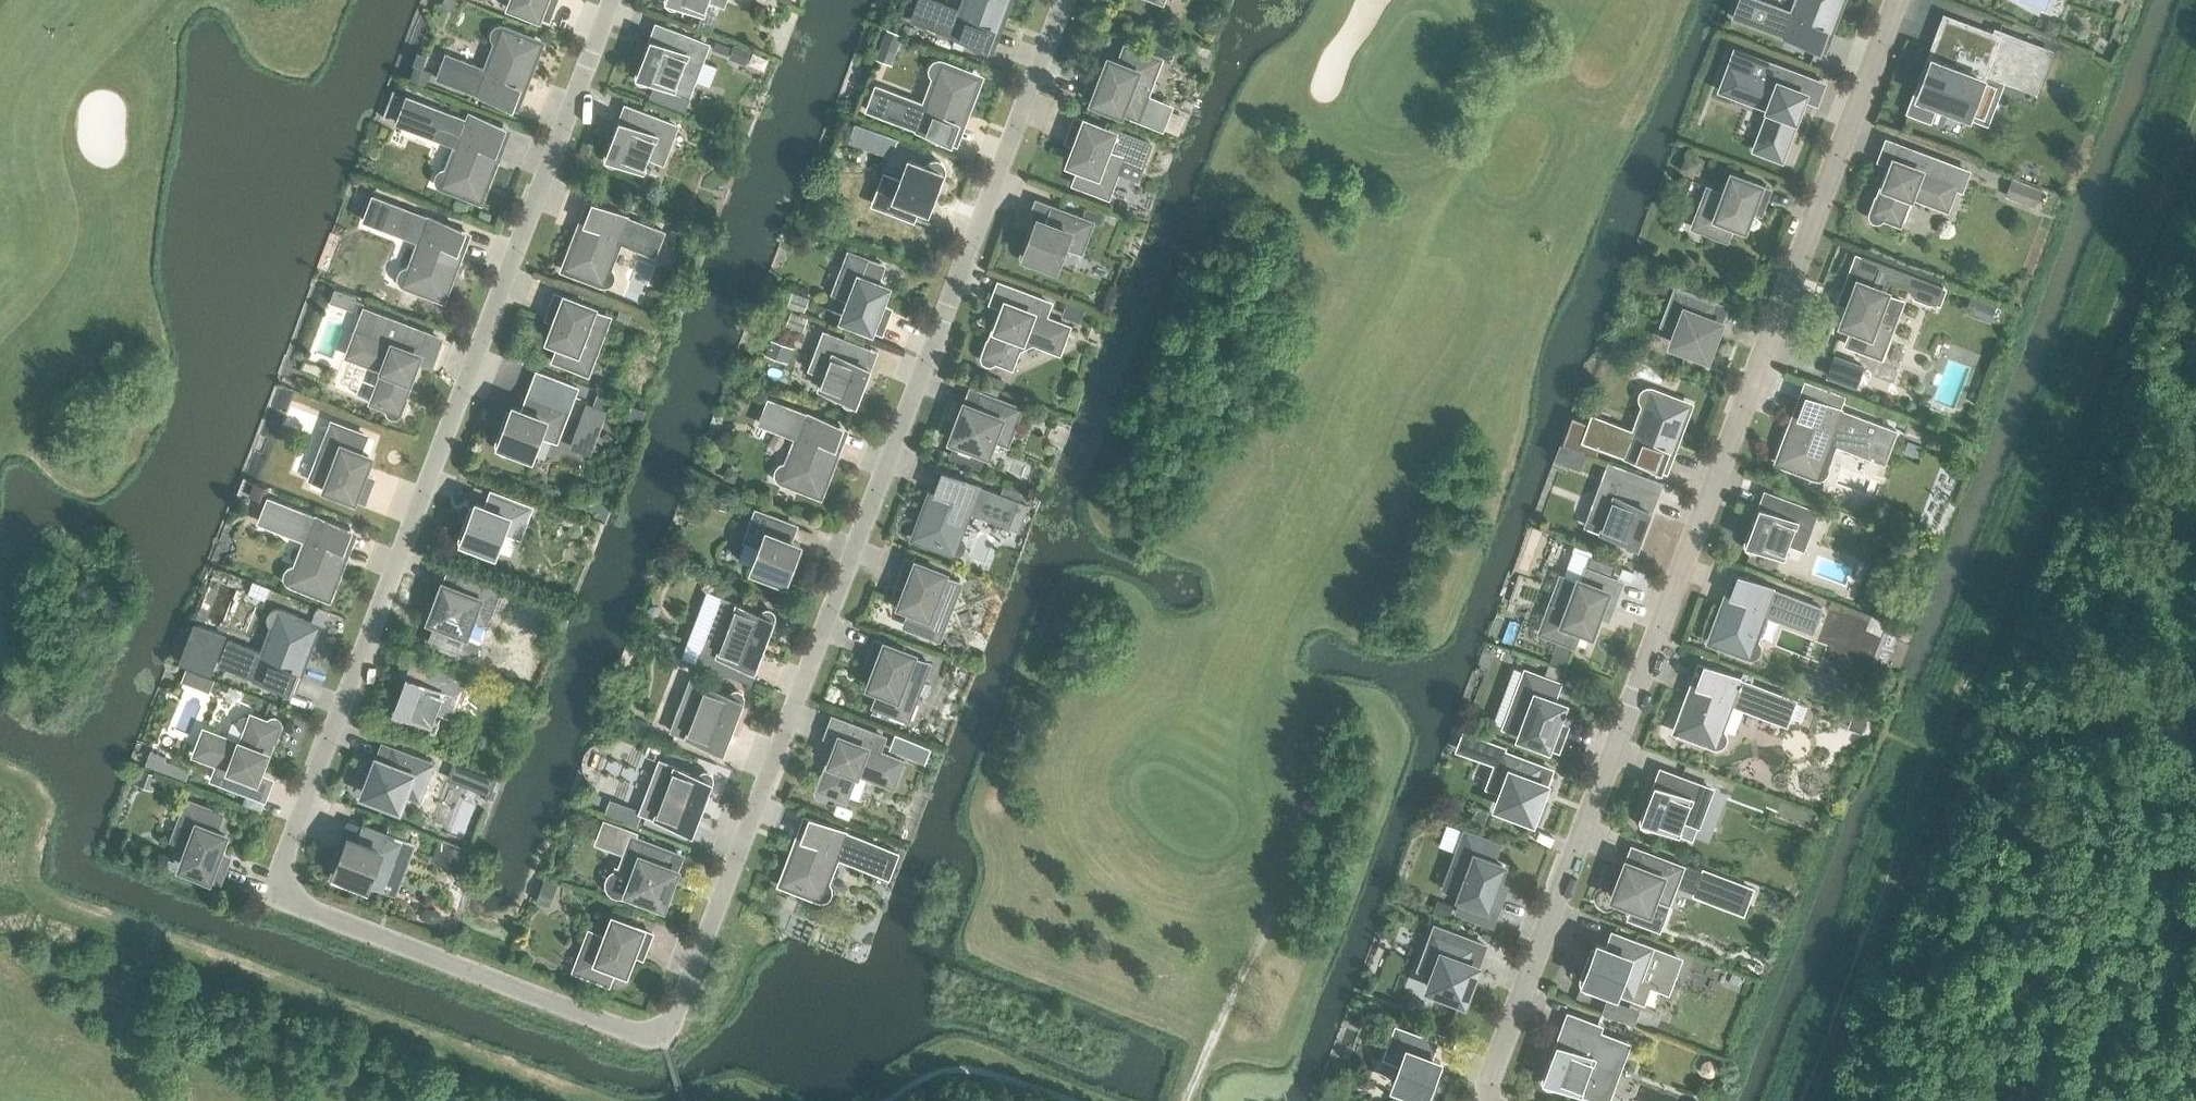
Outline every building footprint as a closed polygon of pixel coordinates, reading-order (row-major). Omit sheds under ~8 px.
[(549,18),(555,3),(548,0),(509,0),(513,1),(512,3),(549,18)] [(670,6),(674,7),(678,5),(680,2),(702,11),(706,0),(665,0),(667,4),(670,6)] [(1008,0),(966,0),(962,10),(935,0),(918,0),(911,19),(985,47),(997,18),(1001,19),(1008,0)] [(1818,48),(1829,18),(1833,20),(1841,0),(1799,0),(1794,12),(1764,0),(1739,0),(1733,16),(1818,48)] [(2046,24),(2043,31),(2056,35),(2061,23),(2054,20),(2046,24)] [(1918,103),(1930,108),(1933,99),(1970,113),(1983,79),(1979,77),(1982,70),(1996,75),(2001,64),(2039,78),(2049,52),(1997,32),(1995,36),(1960,22),(1953,39),(1942,35),(1938,47),(1937,47),(1932,59),(1930,58),(1924,76),(1921,74),(1914,91),(1914,96),(1915,100),(1918,103)] [(905,23),(902,31),(912,35),(915,28),(905,23)] [(437,77),(511,106),(522,76),(526,77),(539,42),(519,34),(521,31),(504,25),(500,24),(496,26),(492,29),(491,33),(491,37),(494,41),(497,43),(487,69),(446,53),(437,77)] [(651,78),(688,92),(707,43),(667,28),(661,43),(652,40),(644,62),(641,61),(637,73),(636,76),(638,80),(641,82),(645,83),(649,81),(651,78)] [(886,29),(881,45),(896,50),(902,35),(886,29)] [(1198,43),(1195,51),(1206,55),(1209,47),(1198,43)] [(734,44),(729,58),(745,63),(750,50),(734,44)] [(1083,95),(1137,117),(1162,126),(1170,105),(1145,95),(1160,59),(1125,46),(1119,63),(1109,59),(1100,85),(1089,81),(1083,95)] [(1791,131),(1800,106),(1798,105),(1803,92),(1801,91),(1806,77),(1735,50),(1721,89),(1769,107),(1759,136),(1774,142),(1774,146),(1775,149),(1778,151),(1782,152),(1786,150),(1788,147),(1794,132),(1791,131)] [(417,54),(414,64),(422,67),(425,57),(417,54)] [(961,111),(965,112),(978,77),(959,69),(960,66),(943,60),(939,59),(934,60),(931,64),(929,68),(930,72),(932,76),(936,79),(926,104),(876,84),(866,109),(950,141),(961,111)] [(415,65),(410,77),(426,83),(431,71),(415,65)] [(460,190),(480,198),(493,163),(489,162),(503,126),(477,116),(475,122),(409,96),(402,113),(400,112),(397,122),(458,145),(449,169),(444,168),(440,169),(437,173),(435,177),(436,181),(438,185),(442,187),(458,194),(460,190)] [(610,164),(614,164),(618,163),(620,159),(642,168),(648,154),(662,159),(676,125),(629,107),(623,122),(621,121),(613,143),(610,142),(605,154),(605,158),(607,162),(610,164)] [(1111,127),(1110,129),(1075,116),(1070,131),(1080,135),(1070,161),(1080,165),(1074,182),(1108,195),(1122,157),(1142,165),(1150,142),(1111,127)] [(713,137),(711,141),(713,146),(717,148),(721,146),(723,142),(722,138),(717,136),(713,137)] [(1878,197),(1875,196),(1869,211),(1869,215),(1871,218),(1874,221),(1878,221),(1882,219),(1884,216),(1899,222),(1910,194),(1946,207),(1955,185),(1960,187),(1967,170),(1902,146),(1897,161),(1895,160),(1889,173),(1887,172),(1878,197)] [(1684,156),(1679,170),(1693,175),(1699,162),(1684,156)] [(875,202),(914,217),(920,203),(929,206),(936,189),(938,190),(945,173),(945,169),(944,164),(941,161),(936,159),(932,160),(928,162),(925,166),(908,159),(900,178),(886,173),(875,202)] [(1734,221),(1744,225),(1753,199),(1764,203),(1769,188),(1732,174),(1725,193),(1708,187),(1694,226),(1727,238),(1734,221)] [(2012,178),(2007,190),(2019,195),(2017,200),(2034,206),(2041,189),(2012,178)] [(422,289),(442,296),(456,261),(452,260),(464,230),(373,195),(363,219),(421,241),(412,267),(407,266),(403,267),(400,270),(398,274),(399,279),(401,283),(405,285),(421,292),(422,289)] [(1029,264),(1033,264),(1037,261),(1040,258),(1057,265),(1065,245),(1081,252),(1093,221),(1083,217),(1035,198),(1034,201),(1035,201),(1032,210),(1031,213),(1033,217),(1036,219),(1030,235),(1027,234),(1021,251),(1020,255),(1022,259),(1025,262),(1029,264)] [(565,267),(585,274),(584,278),(601,285),(605,285),(609,284),(613,281),(615,276),(614,272),(612,268),(608,265),(618,240),(655,255),(664,230),(594,203),(583,233),(579,232),(565,267)] [(1087,205),(1083,217),(1093,221),(1099,223),(1104,212),(1087,205)] [(671,229),(666,242),(684,248),(688,235),(671,229)] [(844,317),(881,331),(887,316),(876,312),(886,286),(877,282),(883,265),(849,252),(834,291),(851,298),(844,317)] [(1885,291),(1872,286),(1877,273),(1853,264),(1842,292),(1853,296),(1843,322),(1853,325),(1846,343),(1863,349),(1863,348),(1880,355),(1886,338),(1887,338),(1901,300),(1884,293),(1885,291)] [(1654,275),(1649,289),(1661,294),(1666,280),(1654,275)] [(982,353),(981,357),(983,361),(986,363),(990,363),(993,362),(996,359),(1011,364),(1018,347),(1032,340),(1058,350),(1068,325),(1043,316),(1049,301),(1014,288),(1009,303),(1007,302),(1002,316),(999,315),(990,339),(988,338),(982,353)] [(1672,342),(1707,355),(1719,321),(1710,318),(1716,303),(1676,288),(1670,305),(1684,310),(1672,342)] [(335,289),(330,301),(351,309),(351,308),(354,299),(355,297),(335,289)] [(792,291),(787,305),(803,311),(808,297),(792,291)] [(609,316),(592,309),(593,307),(555,293),(550,308),(560,312),(550,338),(560,341),(554,359),(587,372),(609,316)] [(1971,296),(1966,308),(1980,313),(1979,317),(1989,321),(1995,306),(1971,296)] [(354,299),(351,308),(361,312),(364,303),(354,299)] [(1067,301),(1062,315),(1078,321),(1083,307),(1067,301)] [(399,415),(401,412),(407,397),(404,396),(415,367),(413,366),(418,353),(416,352),(424,331),(365,309),(347,354),(384,368),(372,401),(387,407),(386,410),(388,414),(391,416),(395,417),(399,415)] [(620,309),(617,317),(628,321),(631,313),(620,309)] [(791,311),(786,324),(802,330),(807,317),(791,311)] [(825,332),(811,367),(826,373),(821,387),(843,396),(843,399),(844,403),(848,405),(852,406),(855,404),(858,401),(862,389),(859,388),(868,366),(866,365),(872,350),(825,332)] [(771,339),(765,353),(788,361),(793,347),(771,339)] [(1828,375),(1854,385),(1862,365),(1835,355),(1828,375)] [(536,370),(527,394),(521,409),(512,406),(506,423),(503,422),(497,439),(496,443),(497,448),(501,451),(505,453),(509,452),(513,450),(516,446),(534,453),(541,434),(555,439),(576,385),(536,370)] [(995,376),(992,384),(1002,389),(1006,380),(995,376)] [(987,384),(983,393),(996,398),(1000,389),(987,384)] [(1646,405),(1636,431),(1592,415),(1589,422),(1572,416),(1562,442),(1596,455),(1600,446),(1660,468),(1671,438),(1675,440),(1688,404),(1668,397),(1669,393),(1652,387),(1648,387),(1644,388),(1641,391),(1639,395),(1639,399),(1642,403),(1646,405)] [(598,391),(593,404),(605,408),(610,395),(598,391)] [(975,407),(965,403),(952,438),(987,451),(999,419),(1013,424),(1020,407),(996,398),(983,393),(980,392),(975,407)] [(1884,462),(1896,430),(1807,396),(1796,426),(1792,425),(1779,460),(1798,468),(1797,471),(1814,477),(1818,478),(1823,477),(1826,474),(1828,469),(1827,465),(1825,461),(1821,458),(1831,433),(1867,447),(1865,454),(1884,462)] [(800,485),(820,493),(833,457),(829,456),(841,426),(768,398),(759,423),(798,438),(789,463),(785,462),(780,464),(777,467),(775,471),(776,476),(778,480),(782,482),(799,489),(800,485)] [(631,404),(626,417),(641,422),(645,409),(631,404)] [(327,486),(364,500),(370,485),(359,481),(369,456),(359,452),(366,435),(332,422),(311,478),(328,484),(327,486)] [(1640,531),(1655,494),(1622,481),(1626,469),(1611,463),(1593,509),(1607,515),(1602,529),(1625,538),(1624,542),(1626,546),(1629,548),(1633,548),(1636,547),(1638,544),(1643,532),(1640,531)] [(727,466),(722,477),(734,482),(739,470),(727,466)] [(915,536),(935,543),(934,547),(951,553),(955,554),(959,552),(962,549),(964,545),(964,541),(961,537),(958,534),(967,509),(1008,525),(1017,500),(1000,493),(944,472),(932,502),(928,501),(915,536)] [(254,482),(249,495),(263,501),(268,488),(254,482)] [(1003,485),(1000,493),(1017,500),(1021,491),(1003,485)] [(713,490),(709,502),(725,508),(730,496),(713,490)] [(485,505),(476,502),(469,519),(466,518),(460,535),(459,540),(460,544),(464,547),(468,549),(473,549),(477,546),(479,542),(497,549),(504,530),(519,536),(530,506),(490,491),(485,505)] [(1788,540),(1802,546),(1815,511),(1763,491),(1757,506),(1761,507),(1752,530),(1750,529),(1745,541),(1745,544),(1746,548),(1749,550),(1753,551),(1757,549),(1760,546),(1782,555),(1788,540)] [(308,587),(328,595),(342,560),(338,559),(350,529),(268,497),(259,522),(307,540),(298,565),(293,565),(289,566),(286,569),(284,573),(285,578),(287,582),(290,584),(307,591),(308,587)] [(793,561),(800,544),(791,540),(797,525),(757,510),(738,559),(770,571),(769,575),(771,580),(774,584),(779,585),(783,585),(787,583),(790,579),(796,562),(793,561)] [(1574,542),(1572,549),(1574,549),(1591,556),(1593,549),(1574,542)] [(1600,605),(1611,609),(1621,581),(1611,577),(1615,565),(1591,556),(1581,581),(1579,580),(1579,582),(1561,576),(1540,631),(1574,644),(1581,627),(1590,631),(1600,605)] [(901,573),(911,577),(901,603),(911,607),(905,624),(938,637),(960,581),(943,574),(943,572),(906,558),(901,573)] [(431,618),(465,631),(478,599),(492,604),(499,587),(459,572),(454,587),(444,583),(431,618)] [(1730,651),(1747,657),(1751,657),(1755,656),(1759,653),(1760,649),(1760,644),(1757,641),(1754,638),(1763,613),(1812,631),(1821,607),(1739,576),(1728,606),(1724,604),(1711,640),(1731,647),(1730,651)] [(744,660),(749,648),(759,651),(767,629),(770,630),(775,618),(775,615),(773,611),(770,609),(766,608),(762,610),(760,613),(723,599),(704,647),(720,653),(715,667),(742,678),(747,664),(748,662),(744,660)] [(219,663),(288,690),(299,660),(303,661),(316,626),(296,618),(297,615),(281,608),(276,608),(272,609),(269,612),(267,616),(268,621),(270,624),(274,627),(264,652),(229,639),(219,663)] [(194,622),(179,662),(211,674),(226,634),(194,622)] [(869,655),(880,659),(870,684),(880,688),(874,705),(907,718),(929,662),(912,656),(912,654),(875,639),(869,655)] [(1558,640),(1549,662),(1563,667),(1571,645),(1558,640)] [(1549,663),(1544,675),(1557,680),(1562,668),(1549,663)] [(418,679),(409,676),(400,699),(398,698),(394,709),(393,713),(395,716),(398,719),(402,719),(405,718),(407,714),(430,723),(436,709),(450,714),(464,680),(424,665),(418,679)] [(1697,737),(1696,740),(1713,746),(1717,747),(1721,746),(1725,742),(1726,738),(1726,734),(1724,730),(1720,728),(1729,702),(1786,724),(1796,699),(1705,665),(1694,695),(1691,694),(1677,729),(1697,737)] [(186,668),(181,680),(209,691),(214,679),(186,668)] [(1521,734),(1558,748),(1564,733),(1553,729),(1563,704),(1553,700),(1559,683),(1526,670),(1505,726),(1522,732),(1521,734)] [(1814,673),(1808,689),(1818,693),(1824,677),(1814,673)] [(673,729),(713,744),(719,729),(728,733),(736,710),(739,711),(743,700),(744,696),(742,692),(739,690),(735,690),(732,691),(729,694),(692,680),(673,729)] [(1853,713),(1847,727),(1861,732),(1867,718),(1853,713)] [(213,777),(248,791),(254,776),(256,777),(261,764),(263,764),(273,739),(275,740),(281,726),(281,722),(280,718),(277,716),(273,715),(269,717),(267,720),(252,714),(241,743),(204,729),(195,753),(219,763),(213,777)] [(635,718),(630,732),(644,737),(649,722),(635,718)] [(824,774),(822,773),(816,788),(815,792),(817,795),(820,797),(824,798),(828,796),(830,793),(845,799),(856,771),(893,784),(902,760),(878,751),(884,736),(849,723),(843,737),(841,737),(836,750),(833,749),(824,774)] [(1498,805),(1532,818),(1550,769),(1503,751),(1505,746),(1467,731),(1460,748),(1497,762),(1488,785),(1503,791),(1498,805)] [(477,742),(474,753),(487,758),(491,747),(477,742)] [(364,793),(399,806),(411,774),(425,779),(432,762),(392,747),(387,762),(377,758),(364,793)] [(150,751),(145,763),(186,779),(190,769),(165,760),(166,756),(150,751)] [(454,760),(447,778),(489,793),(496,775),(454,760)] [(687,810),(696,814),(705,791),(708,792),(712,781),(713,777),(711,774),(708,771),(704,771),(701,772),(698,775),(661,761),(642,810),(682,825),(687,810)] [(139,767),(134,781),(152,788),(158,774),(139,767)] [(1654,823),(1677,832),(1682,818),(1697,823),(1710,789),(1671,773),(1665,788),(1656,785),(1647,807),(1645,806),(1641,818),(1640,822),(1642,825),(1645,827),(1649,828),(1652,826),(1654,823)] [(183,864),(220,879),(225,863),(215,860),(225,834),(215,830),(222,813),(188,800),(173,839),(190,846),(183,864)] [(626,805),(621,819),(636,825),(642,811),(626,805)] [(1475,808),(1472,818),(1484,823),(1487,812),(1475,808)] [(835,855),(889,875),(898,851),(811,818),(800,848),(796,847),(783,882),(803,889),(802,893),(818,899),(823,900),(827,898),(830,895),(832,891),(831,887),(829,883),(825,880),(835,855)] [(628,890),(663,903),(675,869),(666,865),(672,851),(633,836),(635,832),(605,821),(598,840),(626,851),(621,866),(618,865),(617,867),(609,874),(611,888),(624,892),(627,893),(628,890)] [(390,822),(386,833),(403,840),(407,828),(390,822)] [(391,869),(403,840),(386,833),(363,825),(357,839),(348,836),(342,853),(339,852),(332,869),(332,873),(333,878),(336,881),(341,883),(345,882),(349,880),(352,876),(369,883),(377,864),(391,869)] [(1460,895),(1461,895),(1455,910),(1492,924),(1503,894),(1493,890),(1502,865),(1493,861),(1499,844),(1465,831),(1450,870),(1459,873),(1453,890),(1461,893),(1460,895)] [(437,859),(444,842),(439,840),(432,856),(437,859)] [(464,851),(444,842),(437,859),(436,862),(456,870),(464,851)] [(1696,891),(1702,874),(1642,851),(1636,865),(1627,862),(1614,896),(1635,904),(1630,917),(1658,927),(1669,900),(1654,894),(1660,877),(1696,891)] [(544,877),(536,901),(550,906),(558,882),(544,877)] [(1437,900),(1433,911),(1448,916),(1452,906),(1437,900)] [(615,918),(607,936),(590,930),(575,969),(609,982),(616,965),(625,968),(635,943),(646,947),(651,932),(615,918)] [(1429,987),(1463,1000),(1476,966),(1467,962),(1475,941),(1435,926),(1420,967),(1435,973),(1429,987)] [(1596,943),(1590,961),(1587,960),(1581,977),(1580,981),(1581,985),(1584,988),(1589,990),(1594,990),(1597,988),(1600,984),(1642,1000),(1649,982),(1668,989),(1679,958),(1611,932),(1605,947),(1596,943)] [(1732,973),(1729,982),(1737,985),(1740,976),(1732,973)] [(1401,1006),(1399,1010),(1409,1014),(1411,1006),(1407,1004),(1401,1006)] [(1571,1017),(1560,1044),(1558,1044),(1550,1066),(1547,1065),(1543,1077),(1542,1081),(1544,1084),(1547,1087),(1551,1087),(1555,1086),(1557,1082),(1600,1099),(1605,1084),(1611,1087),(1627,1044),(1594,1031),(1596,1027),(1598,1028),(1599,1026),(1569,1014),(1569,1017),(1571,1017)] [(1436,1079),(1434,1078),(1440,1061),(1431,1057),(1437,1043),(1397,1028),(1386,1058),(1400,1063),(1393,1082),(1411,1089),(1410,1093),(1412,1098),(1415,1100),(1416,1100),(1426,1100),(1428,1100),(1430,1096),(1436,1079)] [(1702,1062),(1700,1069),(1703,1075),(1709,1078),(1716,1075),(1718,1068),(1715,1062),(1709,1059),(1702,1062)]
